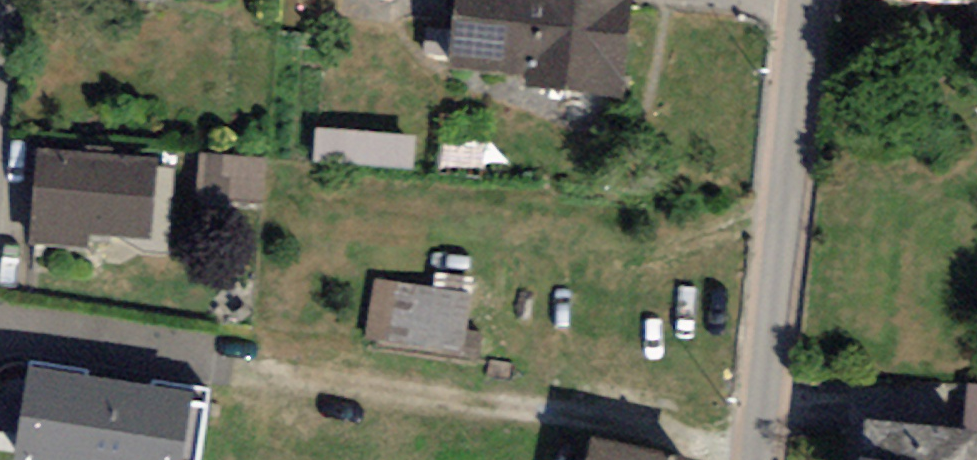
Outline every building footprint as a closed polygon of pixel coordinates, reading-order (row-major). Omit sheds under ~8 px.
[(448,79),(526,86),(525,98),(623,107),(633,0),(455,0),(448,79)] [(859,10),(969,23),(972,0),(860,0),(859,10)] [(320,167),(420,169),(420,134),(320,132),(320,167)] [(155,164),(38,155),(30,254),(88,259),(89,245),(149,249),(155,164)] [(268,204),(269,157),(205,155),(204,202),(268,204)] [(470,298),(374,281),(363,346),(458,363),(470,298)] [(29,376),(15,459),(181,459),(190,402),(29,376)] [(853,436),(852,459),(976,459),(976,455),(976,445),(853,436)] [(592,450),(590,459),(634,459),(592,450)]
